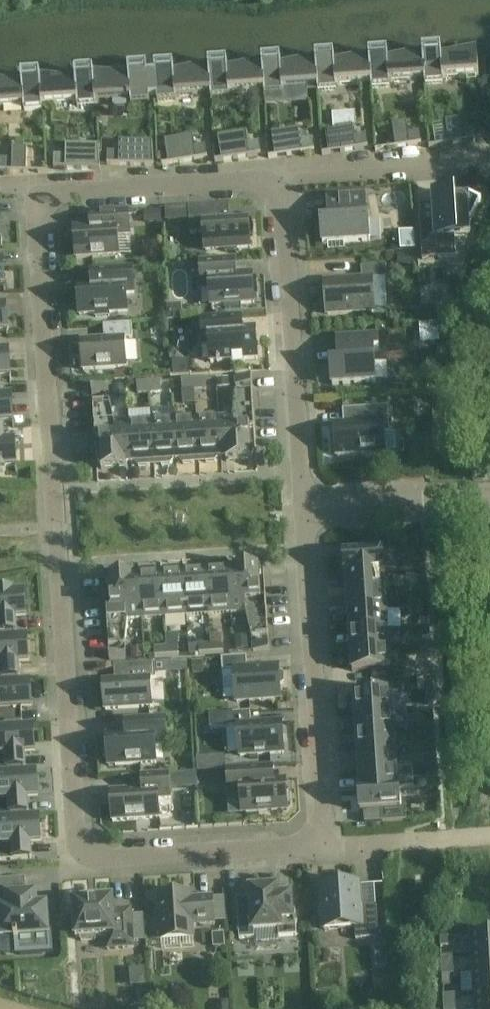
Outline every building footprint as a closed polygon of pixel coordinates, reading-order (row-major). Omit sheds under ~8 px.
[(443,83),(443,78),(478,76),(477,58),(477,51),(442,58),(424,59),(424,54),(423,54),(424,80),(425,84),(443,83)] [(390,82),(424,80),(423,54),(422,54),(388,61),(371,62),(370,58),(369,58),(371,83),(371,87),(390,86),(390,82)] [(371,83),(369,58),(334,65),(317,66),(317,61),(316,61),(317,87),(318,91),(336,90),(336,85),(371,83)] [(283,89),(317,87),(316,61),(281,68),(264,70),(263,65),(262,65),(264,90),(264,94),(283,93),(283,89)] [(264,90),(262,65),(227,72),(210,73),(210,68),(209,68),(210,94),(211,98),(229,97),(229,93),(264,90)] [(175,96),(210,94),(209,68),(174,76),(152,77),(153,98),(157,97),(157,102),(176,100),(175,96)] [(96,106),(95,101),(94,76),(92,76),(92,81),(75,82),(40,80),(42,105),(77,103),(77,107),(96,106)] [(153,98),(152,77),(129,79),(94,76),(95,101),(130,99),(131,103),(149,102),(149,98),(153,98)] [(42,105),(40,80),(38,80),(39,85),(21,86),(0,84),(0,108),(23,106),(24,110),(42,109),(42,105)] [(449,145),(475,141),(473,127),(461,129),(460,119),(445,121),(449,145)] [(396,148),(421,144),(419,131),(408,132),(406,122),(392,124),(396,148)] [(342,152),(368,148),(366,134),(354,136),(353,126),(339,128),(342,152)] [(272,134),(275,157),(315,151),(312,138),(301,140),(299,129),(272,134)] [(222,161),(261,155),(259,141),(247,143),(246,133),(218,137),(222,161)] [(168,165),(208,158),(205,145),(194,147),(192,136),(164,141),(168,165)] [(107,165),(153,166),(152,142),(119,141),(119,152),(107,151),(107,165)] [(53,169),(100,170),(98,146),(65,145),(65,155),(54,155),(53,169)] [(0,158),(0,172),(26,173),(27,148),(12,148),(12,159),(0,158)] [(470,224),(469,224),(481,200),(468,194),(463,192),(457,192),(452,195),(435,196),(437,224),(421,225),(421,215),(419,215),(422,259),(456,257),(455,236),(471,235),(470,224)] [(321,223),(322,244),(370,241),(369,220),(367,220),(365,196),(327,199),(329,222),(321,223)] [(237,250),(239,248),(250,247),(250,236),(252,236),(253,233),(254,229),(253,225),(251,222),(249,222),(248,219),(217,221),(216,205),(188,207),(190,234),(204,233),(205,250),(222,249),(224,251),(227,253),(229,253),(232,253),(235,252),(237,250)] [(118,236),(130,235),(128,211),(90,214),(91,228),(73,229),(75,259),(119,256),(118,236)] [(414,249),(413,233),(399,234),(400,250),(414,249)] [(401,254),(402,268),(416,267),(415,253),(401,254)] [(254,303),(254,299),(258,298),(257,279),(252,279),(252,275),(227,276),(226,261),(200,262),(202,288),(210,288),(211,306),(254,303)] [(325,281),(327,314),(374,311),(372,279),(386,278),(386,265),(361,267),(362,279),(353,279),(344,280),(325,281)] [(77,287),(79,315),(96,314),(96,317),(109,316),(109,313),(128,312),(126,294),(134,293),(133,269),(91,271),(92,286),(77,287)] [(8,332),(6,306),(0,306),(0,333),(8,332)] [(168,321),(180,320),(179,307),(167,308),(168,321)] [(201,319),(203,345),(209,344),(210,362),(231,361),(232,365),(245,364),(245,360),(258,359),(256,329),(243,329),(242,316),(201,319)] [(125,339),(133,338),(132,323),(103,325),(104,339),(81,341),(83,370),(127,368),(125,339)] [(421,342),(438,341),(437,324),(420,325),(421,342)] [(345,356),(347,363),(331,364),(331,362),(330,362),(331,385),(376,383),(376,381),(372,381),(371,363),(375,363),(375,362),(374,362),(374,349),(379,348),(378,336),(336,338),(338,358),(338,357),(345,356)] [(11,377),(10,359),(9,351),(0,352),(0,378),(11,377)] [(251,376),(235,377),(236,385),(252,384),(251,376)] [(206,379),(194,380),(195,390),(206,389),(206,379)] [(183,390),(195,390),(194,380),(182,381),(183,390)] [(161,382),(149,383),(150,392),(162,392),(161,382)] [(138,393),(150,392),(149,383),(137,384),(138,393)] [(14,422),(13,404),(12,396),(2,397),(1,384),(0,384),(0,423),(14,422)] [(92,387),(92,394),(108,393),(108,386),(92,387)] [(233,417),(219,418),(222,462),(252,459),(250,428),(255,428),(252,391),(235,393),(233,417)] [(132,468),(129,424),(115,425),(110,401),(93,402),(95,438),(100,438),(102,470),(132,468)] [(383,433),(389,433),(387,407),(343,410),(344,435),(335,435),(336,456),(384,453),(383,433)] [(222,462),(219,418),(196,419),(199,463),(222,462)] [(177,465),(199,463),(196,419),(174,421),(177,465)] [(177,465),(174,421),(152,422),(155,466),(177,465)] [(132,468),(155,466),(152,422),(129,424),(132,468)] [(6,471),(6,468),(17,467),(15,441),(4,442),(4,428),(0,429),(0,471),(6,471)] [(389,541),(364,542),(365,554),(343,555),(345,575),(347,575),(385,573),(385,574),(386,573),(385,553),(390,553),(389,541)] [(260,567),(229,569),(232,613),(246,612),(252,636),(269,635),(266,599),(262,599),(260,567)] [(232,613),(229,569),(207,571),(210,615),(232,613)] [(187,616),(210,615),(207,571),(184,572),(187,616)] [(184,572),(162,574),(165,618),(187,616),(184,572)] [(348,594),(386,592),(385,574),(385,573),(347,575),(348,594)] [(165,618),(162,574),(140,575),(143,619),(165,618)] [(129,620),(143,619),(140,575),(109,577),(111,609),(107,609),(109,645),(126,644),(129,620)] [(418,579),(418,590),(428,589),(427,578),(418,579)] [(428,589),(418,590),(419,601),(428,600),(428,589)] [(17,634),(16,621),(27,620),(25,594),(14,594),(14,591),(0,592),(0,635),(17,634)] [(349,614),(387,611),(386,592),(348,594),(349,614)] [(350,633),(388,630),(387,611),(349,614),(350,633)] [(420,617),(421,628),(429,627),(428,617),(420,617)] [(429,627),(421,628),(421,639),(429,638),(429,627)] [(352,652),(390,649),(388,630),(350,633),(352,652)] [(211,644),(212,644),(212,654),(224,653),(223,644),(223,635),(210,635),(211,644)] [(20,679),(19,666),(30,665),(28,639),(0,641),(0,680),(20,679)] [(270,650),(269,642),(253,643),(254,651),(270,650)] [(200,655),(212,654),(212,644),(200,645),(200,655)] [(179,646),(167,647),(168,657),(179,656),(179,646)] [(156,658),(168,657),(167,647),(155,648),(156,658)] [(373,682),(398,680),(397,669),(391,669),(390,649),(352,652),(353,671),(372,670),(373,682)] [(125,652),(110,653),(110,661),(126,660),(125,652)] [(281,699),(280,685),(284,683),(284,674),(279,672),(279,667),(248,669),(247,657),(222,658),(223,671),(235,671),(237,702),(281,699)] [(187,661),(170,662),(171,673),(188,672),(187,661)] [(156,663),(114,666),(115,680),(104,693),(105,710),(153,707),(151,679),(157,679),(156,663)] [(356,714),(394,712),(392,693),(399,693),(398,680),(373,682),(374,693),(355,694),(356,714)] [(23,724),(22,711),(33,710),(31,684),(0,686),(0,726),(23,724)] [(210,729),(227,728),(239,727),(241,756),(284,753),(282,723),(252,725),(251,712),(226,714),(210,715),(210,729)] [(394,712),(356,714),(357,733),(395,731),(394,712)] [(168,744),(166,718),(126,721),(127,735),(107,736),(108,745),(104,745),(104,758),(108,758),(109,766),(157,763),(156,745),(168,744)] [(425,719),(425,729),(434,728),(433,718),(425,719)] [(434,728),(425,729),(426,741),(435,740),(434,728)] [(27,769),(26,756),(36,755),(35,729),(0,732),(0,771),(27,769)] [(395,731),(357,733),(358,753),(396,750),(395,731)] [(397,770),(396,750),(358,753),(360,772),(397,770)] [(427,757),(428,768),(437,767),(436,756),(427,757)] [(197,759),(198,772),(209,771),(208,758),(197,759)] [(438,778),(437,767),(428,768),(429,779),(438,778)] [(242,795),(243,813),(288,810),(288,805),(290,805),(290,793),(287,793),(286,780),(255,782),(254,768),(228,770),(230,796),(242,795)] [(360,772),(361,790),(361,791),(399,788),(397,770),(360,772)] [(197,788),(196,773),(170,775),(171,790),(197,788)] [(30,814),(29,801),(39,800),(38,774),(0,777),(0,816),(30,814)] [(170,774),(142,776),(143,790),(111,792),(113,822),(161,818),(160,800),(172,799),(170,774)] [(361,791),(361,790),(359,790),(361,811),(381,810),(382,822),(407,820),(407,808),(402,809),(400,788),(399,788),(361,791)] [(33,859),(32,846),(43,845),(41,819),(0,822),(0,861),(33,859)] [(0,881),(0,903),(1,911),(0,911),(0,935),(0,938),(15,937),(15,940),(32,939),(32,936),(48,934),(47,907),(32,908),(31,896),(28,896),(27,879),(0,881)] [(322,885),(325,930),(356,928),(357,940),(380,938),(377,906),(361,907),(360,883),(322,885)] [(280,897),(279,888),(251,890),(252,899),(238,900),(240,940),(256,939),(255,931),(279,929),(280,937),(298,936),(297,924),(298,924),(298,919),(297,919),(296,911),(293,911),(292,896),(280,897)] [(162,934),(194,932),(193,925),(215,924),(213,897),(180,900),(179,895),(159,896),(160,917),(157,917),(158,934),(162,934)] [(116,950),(134,948),(132,910),(115,911),(114,899),(74,902),(76,938),(115,935),(116,950)] [(224,946),(224,934),(213,934),(213,947),(224,946)] [(489,954),(489,934),(471,935),(473,955),(489,954)] [(441,937),(441,947),(449,946),(449,936),(441,937)] [(473,955),(474,974),(489,973),(489,954),(473,955)] [(450,975),(449,965),(442,966),(442,976),(450,975)] [(474,974),(475,994),(489,993),(489,973),(474,974)] [(450,986),(450,975),(442,976),(442,986),(450,986)] [(475,994),(476,1008),(489,1008),(489,993),(475,994)]
